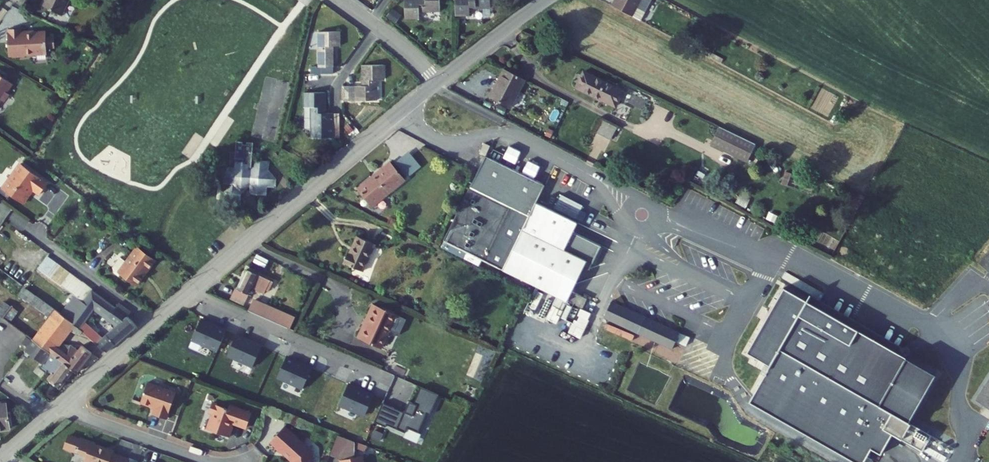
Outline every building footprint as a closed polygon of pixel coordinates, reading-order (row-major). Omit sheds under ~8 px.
[(41,8),(51,13),(60,17),(68,0),(45,0),(41,8)] [(405,20),(412,20),(420,20),(420,13),(440,12),(440,1),(440,0),(405,0),(405,20)] [(490,7),(490,0),(455,0),(455,15),(470,15),(470,8),(490,7)] [(607,4),(629,16),(637,0),(609,0),(607,4)] [(550,41),(557,36),(555,33),(554,31),(546,36),(550,41)] [(22,32),(7,33),(9,59),(18,58),(18,61),(36,60),(36,57),(47,56),(47,52),(55,52),(54,40),(46,40),(46,36),(34,37),(34,35),(22,35),(22,32)] [(334,47),(339,47),(340,40),(340,33),(318,33),(317,68),(310,68),(310,74),(333,75),(334,47)] [(365,65),(365,86),(358,85),(351,85),(345,87),(344,100),(378,101),(379,80),(386,81),(386,66),(365,65)] [(529,83),(508,72),(494,100),(514,110),(529,83)] [(628,95),(589,76),(586,83),(582,90),(622,109),(628,95)] [(3,105),(6,104),(9,100),(9,97),(15,89),(0,77),(0,109),(3,105)] [(311,126),(311,136),(325,136),(340,137),(340,112),(329,112),(325,112),(325,92),(305,91),(304,126),(311,126)] [(600,135),(616,142),(619,136),(622,131),(606,122),(600,135)] [(717,148),(753,165),(758,156),(763,146),(726,129),(717,148)] [(267,196),(273,191),(286,180),(278,170),(278,163),(262,162),(264,146),(257,145),(257,147),(253,147),(253,145),(250,144),(247,144),(246,160),(253,161),(234,177),(242,186),(232,194),(240,203),(259,187),(267,196)] [(486,157),(470,188),(530,216),(545,185),(514,170),(486,157)] [(382,162),(349,188),(356,197),(363,205),(395,178),(382,162)] [(43,202),(51,191),(25,171),(6,196),(26,211),(27,209),(30,209),(33,205),(33,202),(34,201),(33,201),(36,196),(37,197),(43,202)] [(470,188),(444,241),(503,269),(530,216),(470,188)] [(561,194),(555,207),(577,217),(583,204),(561,194)] [(553,304),(563,310),(568,302),(570,297),(571,292),(588,261),(593,263),(602,246),(574,233),(578,222),(537,202),(530,216),(503,269),(555,297),(553,304)] [(347,256),(344,255),(342,260),(339,266),(360,276),(372,248),(355,240),(347,256)] [(117,280),(121,283),(123,280),(139,292),(157,269),(141,257),(139,255),(128,269),(122,265),(115,275),(117,280)] [(59,321),(70,329),(83,338),(95,348),(98,344),(85,334),(100,313),(123,330),(100,351),(110,359),(140,332),(130,321),(118,312),(95,295),(77,282),(48,261),(40,273),(76,299),(59,321)] [(26,296),(30,291),(0,268),(0,276),(25,295),(26,296)] [(269,278),(249,269),(243,284),(237,299),(250,304),(254,296),(260,299),(269,278)] [(750,401),(856,461),(863,461),(870,448),(880,452),(890,434),(882,427),(901,439),(912,422),(909,420),(934,374),(907,357),(898,353),(903,347),(810,294),(807,299),(785,287),(747,351),(770,365),(750,401)] [(582,308),(588,299),(571,292),(570,297),(568,302),(582,308)] [(56,318),(52,315),(27,296),(26,296),(25,295),(19,303),(50,326),(56,318)] [(290,319),(258,304),(256,309),(268,314),(265,320),(285,329),(290,319)] [(363,321),(366,323),(362,332),(358,341),(380,350),(388,331),(393,333),(395,332),(397,327),(400,326),(402,321),(394,317),(394,316),(370,306),(363,321)] [(607,322),(674,353),(678,345),(682,337),(615,306),(607,322)] [(568,333),(580,338),(591,313),(580,307),(568,333)] [(118,312),(130,321),(132,318),(120,309),(118,312)] [(265,320),(268,314),(256,309),(254,312),(253,315),(265,320)] [(34,347),(42,337),(11,314),(4,324),(16,333),(31,345),(34,347)] [(75,340),(82,340),(83,338),(70,329),(59,321),(56,318),(50,326),(48,330),(68,345),(72,339),(75,340)] [(216,352),(223,336),(200,325),(192,341),(216,352)] [(42,337),(62,352),(68,345),(48,330),(42,337)] [(42,337),(34,347),(35,348),(73,376),(79,381),(94,361),(84,352),(74,365),(61,355),(62,352),(42,337)] [(232,340),(225,356),(248,365),(251,357),(254,350),(232,340)] [(35,348),(28,357),(44,370),(43,371),(55,380),(49,388),(59,395),(73,376),(35,348)] [(301,368),(277,359),(271,375),(296,384),(301,368)] [(974,400),(988,410),(988,377),(974,400)] [(0,384),(0,389),(10,396),(14,390),(2,382),(0,384)] [(179,393),(151,382),(143,403),(158,408),(155,415),(169,420),(179,393)] [(331,399),(355,408),(362,393),(338,383),(331,399)] [(392,409),(371,399),(365,413),(401,429),(417,392),(400,386),(392,409)] [(219,435),(232,439),(235,431),(233,428),(232,428),(232,425),(234,424),(249,430),(254,416),(232,408),(231,411),(215,405),(211,414),(217,416),(212,429),(217,431),(217,433),(217,434),(218,434),(219,435)] [(6,406),(0,408),(0,434),(10,432),(6,406)] [(287,430),(273,445),(278,450),(277,451),(282,456),(284,454),(293,461),(314,461),(314,455),(287,430)] [(355,445),(337,438),(330,456),(341,461),(353,459),(352,454),(355,445)] [(114,457),(113,459),(102,455),(103,452),(96,449),(97,448),(97,447),(82,441),(81,444),(70,440),(65,452),(79,457),(79,455),(88,459),(87,461),(129,461),(114,457)] [(115,454),(97,448),(96,449),(103,452),(102,455),(113,459),(114,457),(115,454)]
